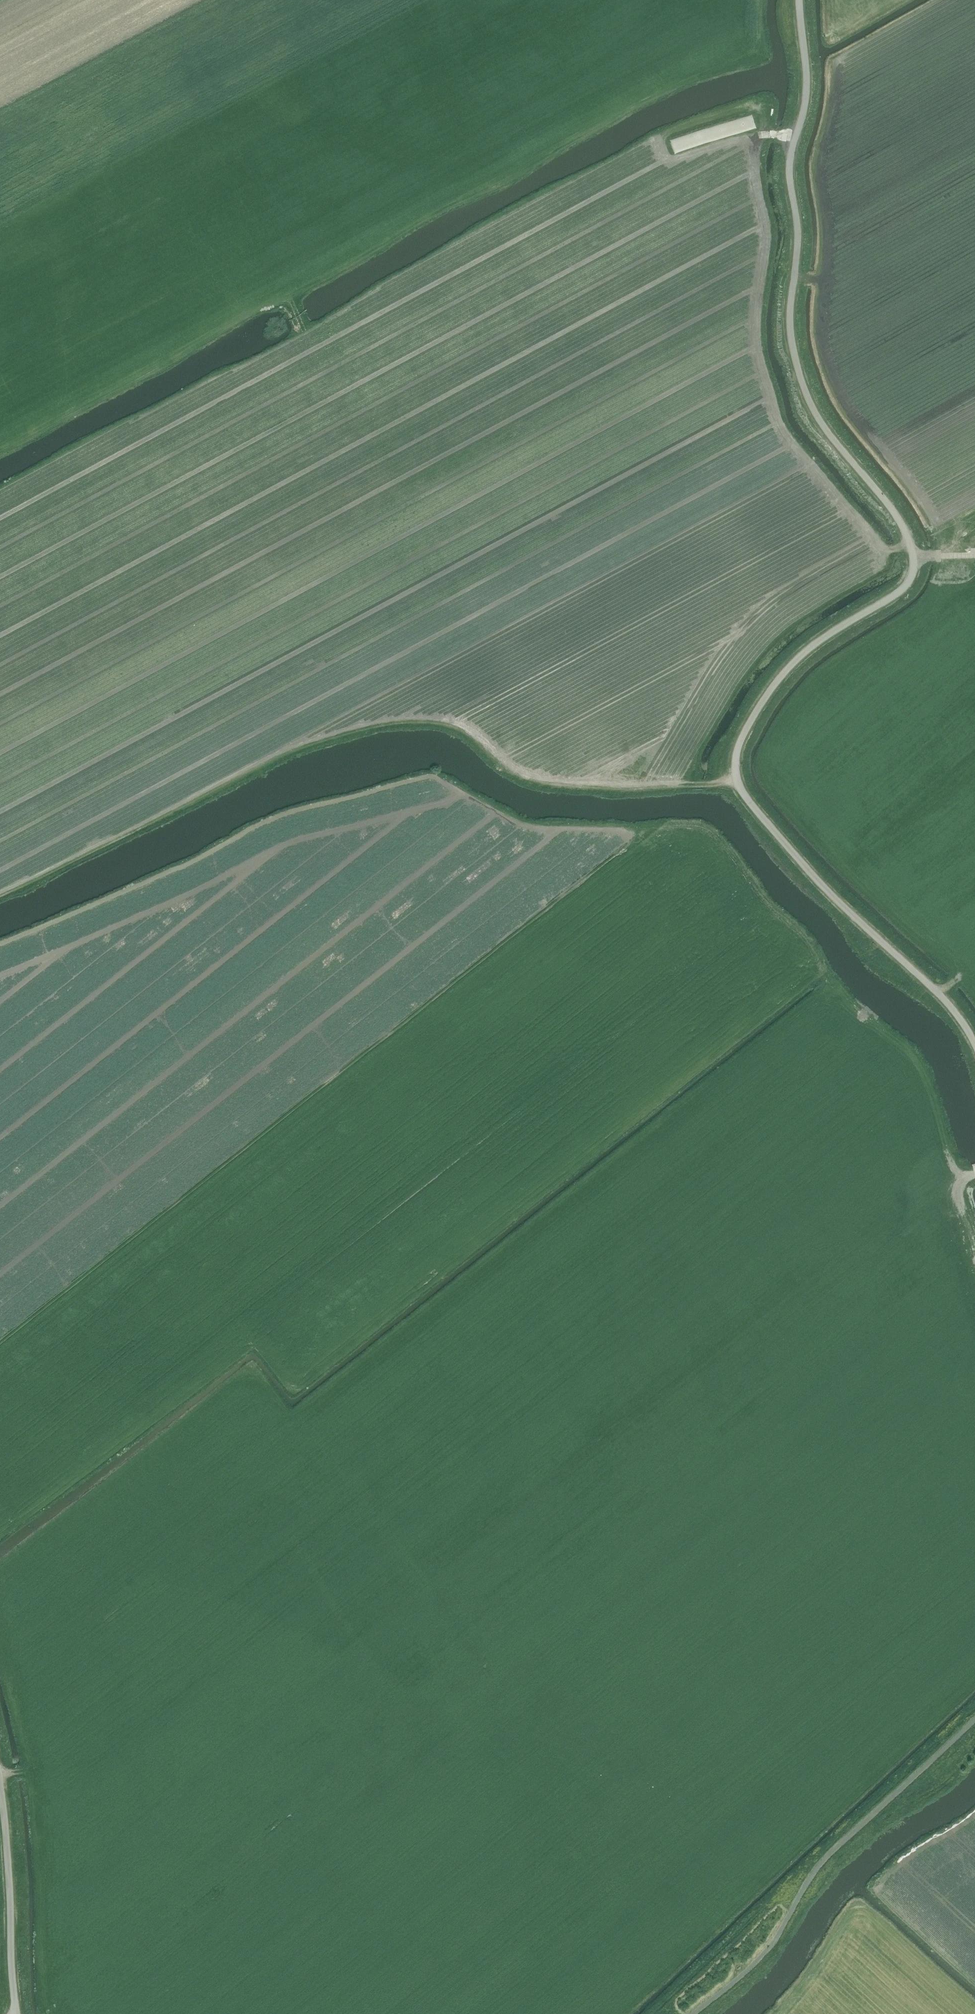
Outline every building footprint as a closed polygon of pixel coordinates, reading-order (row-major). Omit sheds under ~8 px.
[(227,190),(232,188),(228,180),(223,182),(227,190)]
